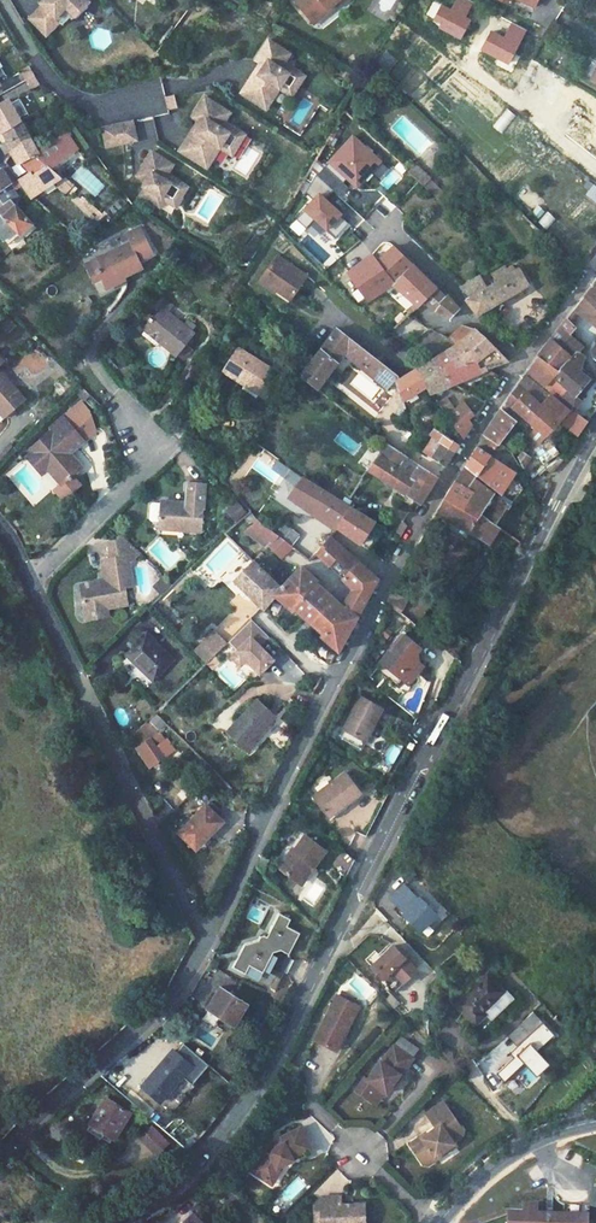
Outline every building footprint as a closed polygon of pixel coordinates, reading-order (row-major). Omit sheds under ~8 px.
[(38,1),(40,4),(27,16),(44,33),(58,20),(56,18),(63,10),(68,16),(84,0),(39,0),(38,1)] [(68,16),(74,21),(91,3),(88,0),(84,0),(68,16)] [(299,3),(310,17),(317,12),(322,17),(344,0),(303,0),(299,3)] [(310,17),(317,27),(353,0),(344,0),(322,17),(317,12),(310,17)] [(291,54),(269,40),(256,60),(261,63),(265,66),(257,79),(253,77),(242,93),(268,109),(281,89),(287,93),(301,72),(286,62),(291,54)] [(589,57),(579,72),(595,83),(595,61),(589,57)] [(265,66),(261,63),(253,77),(257,79),(265,66)] [(307,76),(301,72),(287,93),(294,97),(307,76)] [(0,86),(0,99),(3,105),(10,101),(1,86),(0,86)] [(167,110),(177,108),(175,95),(165,96),(167,110)] [(205,97),(192,118),(198,122),(180,151),(208,169),(221,148),(227,152),(240,132),(224,122),(230,113),(205,97)] [(0,106),(0,125),(2,129),(4,131),(21,122),(10,101),(3,105),(0,106)] [(502,132),(516,115),(506,107),(492,124),(502,132)] [(134,121),(104,128),(108,147),(138,140),(134,121)] [(0,131),(0,139),(2,143),(9,153),(13,151),(32,140),(21,122),(4,131),(2,129),(0,131)] [(245,135),(240,132),(227,152),(232,156),(245,135)] [(32,140),(13,151),(21,163),(24,161),(32,174),(19,180),(28,192),(35,199),(56,183),(65,191),(70,186),(52,169),(79,148),(68,133),(40,155),(32,140)] [(357,190),(384,160),(353,133),(302,192),(312,200),(288,226),(300,236),(315,219),(337,238),(353,219),(334,202),(349,184),(357,190)] [(153,151),(140,171),(150,177),(144,186),(142,189),(145,191),(142,196),(161,208),(165,201),(171,204),(184,184),(169,174),(174,165),(153,151)] [(379,177),(389,169),(384,163),(374,172),(379,177)] [(427,176),(417,166),(410,173),(421,183),(427,176)] [(0,169),(0,192),(12,183),(2,167),(0,169)] [(150,177),(140,171),(135,180),(144,186),(150,177)] [(445,193),(427,176),(421,183),(439,200),(445,193)] [(595,203),(595,186),(588,182),(581,195),(595,203)] [(0,192),(0,235),(5,240),(17,228),(22,233),(33,222),(17,204),(19,202),(15,197),(20,195),(12,183),(0,192)] [(189,187),(184,184),(171,204),(176,207),(189,187)] [(568,214),(578,221),(587,207),(576,201),(568,214)] [(548,210),(537,220),(545,229),(556,219),(548,210)] [(17,228),(5,240),(9,244),(22,233),(17,228)] [(402,236),(391,245),(402,256),(413,248),(402,236)] [(133,243),(102,258),(107,268),(102,270),(111,288),(129,280),(127,277),(144,268),(133,243)] [(391,245),(373,259),(390,281),(392,282),(399,277),(410,290),(403,296),(413,310),(425,299),(436,290),(435,289),(426,280),(402,256),(391,245)] [(357,262),(378,291),(390,281),(373,259),(368,253),(357,262)] [(275,284),(294,298),(310,276),(280,255),(260,283),(271,290),(275,284)] [(102,258),(98,260),(102,270),(107,268),(102,258)] [(346,270),(363,295),(366,300),(368,299),(378,291),(357,262),(346,270)] [(487,285),(464,298),(466,300),(476,313),(528,283),(518,267),(515,269),(510,265),(507,269),(510,272),(487,285)] [(439,283),(435,289),(436,290),(443,297),(446,295),(458,306),(466,300),(464,298),(487,285),(477,274),(456,284),(445,274),(439,283)] [(431,275),(426,280),(435,289),(439,283),(431,275)] [(399,277),(392,282),(403,296),(410,290),(399,277)] [(271,290),(290,304),(294,298),(275,284),(271,290)] [(585,299),(595,309),(595,285),(585,299)] [(436,290),(425,299),(434,310),(435,308),(450,318),(460,308),(458,306),(446,295),(443,297),(436,290)] [(357,303),(371,313),(377,305),(368,299),(366,300),(363,295),(357,303)] [(168,299),(161,307),(168,312),(174,305),(168,299)] [(576,309),(591,321),(595,314),(595,309),(585,299),(576,309)] [(149,320),(145,324),(146,325),(140,333),(154,344),(157,340),(174,356),(184,345),(193,335),(190,331),(182,325),(168,312),(161,307),(151,318),(149,316),(147,319),(149,320)] [(20,322),(13,315),(5,322),(13,329),(20,322)] [(566,321),(539,356),(544,362),(574,329),(576,326),(570,318),(566,321)] [(187,319),(182,325),(190,331),(195,325),(187,319)] [(462,325),(449,337),(456,346),(475,329),(462,325)] [(318,389),(339,362),(346,354),(388,388),(396,376),(336,328),(300,375),(318,389)] [(475,329),(456,346),(480,371),(488,367),(507,360),(475,329)] [(574,329),(544,362),(555,373),(569,387),(560,399),(574,411),(582,402),(585,394),(581,391),(591,378),(581,368),(572,359),(581,347),(584,344),(575,336),(578,333),(574,329)] [(184,345),(174,356),(182,363),(192,351),(184,345)] [(456,346),(434,359),(445,384),(480,371),(456,346)] [(581,347),(572,359),(581,368),(586,357),(581,347)] [(237,348),(222,371),(240,383),(242,379),(261,391),(264,386),(266,387),(267,384),(266,383),(274,371),(237,348)] [(539,356),(531,368),(547,383),(555,373),(544,362),(539,356)] [(434,359),(416,370),(422,384),(426,392),(445,384),(434,359)] [(6,415),(27,397),(0,366),(0,409),(6,415)] [(531,368),(529,372),(545,386),(547,383),(531,368)] [(416,370),(394,383),(398,394),(410,389),(422,384),(416,370)] [(547,383),(545,386),(560,399),(569,387),(555,373),(547,383)] [(525,376),(518,385),(541,404),(548,395),(525,376)] [(242,379),(240,383),(259,394),(261,391),(242,379)] [(518,385),(506,402),(528,420),(541,404),(518,385)] [(410,389),(398,394),(399,399),(401,403),(404,403),(401,397),(405,395),(405,397),(412,394),(410,389)] [(548,395),(541,404),(551,413),(558,404),(548,395)] [(459,399),(443,412),(452,424),(468,410),(459,399)] [(407,410),(403,404),(396,411),(403,417),(407,410)] [(541,404),(528,420),(529,421),(527,424),(534,430),(536,427),(546,436),(559,420),(551,413),(541,404)] [(501,409),(482,436),(490,443),(488,445),(495,450),(499,444),(517,421),(501,409)] [(421,415),(417,423),(423,428),(427,420),(421,415)] [(34,454),(47,468),(50,465),(65,482),(68,479),(70,481),(73,478),(71,476),(83,466),(65,446),(69,443),(75,450),(86,441),(67,420),(65,422),(63,419),(55,426),(57,429),(34,449),(32,447),(24,454),(28,459),(34,454)] [(427,420),(423,428),(427,431),(452,451),(457,443),(427,420)] [(420,446),(444,464),(452,451),(427,431),(420,446)] [(550,441),(541,453),(548,462),(557,450),(550,441)] [(388,443),(368,468),(420,502),(437,475),(388,443)] [(499,444),(495,450),(503,456),(510,456),(511,454),(499,444)] [(476,446),(465,464),(466,466),(487,485),(497,494),(512,474),(476,446)] [(520,452),(517,458),(521,466),(527,457),(520,452)] [(65,482),(50,465),(47,468),(62,485),(65,482)] [(459,474),(455,481),(467,490),(473,482),(462,473),(459,474)] [(302,475),(289,496),(327,522),(330,519),(337,525),(350,505),(314,481),(313,482),(302,475)] [(455,481),(447,493),(459,502),(467,490),(455,481)] [(473,482),(467,490),(476,497),(481,489),(473,482)] [(208,485),(190,483),(188,504),(163,502),(163,504),(162,516),(160,516),(160,520),(162,520),(162,522),(162,525),(183,527),(182,531),(204,532),(208,485)] [(467,490),(459,502),(490,522),(500,508),(502,509),(506,505),(501,502),(498,500),(494,497),(488,493),(482,488),(481,489),(476,497),(467,490)] [(447,493),(433,519),(448,528),(450,524),(488,545),(498,528),(490,522),(459,502),(447,493)] [(162,516),(163,504),(155,503),(152,506),(151,519),(154,522),(162,522),(162,520),(160,520),(160,516),(162,516)] [(350,505),(337,525),(360,542),(373,521),(350,505)] [(251,508),(239,520),(248,529),(260,516),(251,508)] [(260,516),(248,529),(267,547),(271,544),(280,534),(260,516)] [(373,521),(360,542),(367,548),(382,526),(373,521)] [(234,526),(227,533),(236,542),(242,535),(234,526)] [(271,544),(282,555),(287,548),(289,549),(292,545),(280,534),(271,544)] [(356,559),(330,535),(317,549),(330,563),(334,559),(345,571),(356,559)] [(127,539),(115,542),(118,559),(130,557),(142,555),(127,539)] [(308,550),(304,555),(308,559),(313,554),(308,550)] [(85,602),(86,608),(107,605),(108,609),(129,605),(126,588),(125,581),(134,579),(130,557),(118,559),(103,561),(106,580),(82,585),(85,600),(82,600),(83,603),(85,602)] [(330,563),(341,576),(345,571),(334,559),(330,563)] [(345,571),(341,576),(351,587),(364,602),(377,578),(356,559),(345,571)] [(254,560),(235,580),(263,607),(266,611),(277,595),(282,588),(254,560)] [(204,564),(197,572),(209,582),(216,575),(204,564)] [(302,567),(282,588),(277,595),(293,610),(295,607),(323,633),(321,636),(338,650),(357,615),(347,606),(343,610),(314,586),(318,581),(302,567)] [(134,579),(125,581),(126,588),(135,587),(134,579)] [(165,579),(155,589),(162,596),(172,587),(165,579)] [(351,587),(344,604),(347,606),(357,615),(364,602),(351,587)] [(391,594),(385,605),(389,608),(401,617),(408,608),(391,594)] [(107,605),(86,608),(88,620),(109,617),(108,609),(107,605)] [(222,642),(211,630),(194,646),(204,658),(222,642)] [(227,655),(251,676),(274,651),(249,630),(227,655)] [(149,632),(127,654),(154,680),(176,658),(149,632)] [(386,653),(377,665),(384,671),(391,668),(393,665),(411,677),(423,661),(412,653),(418,645),(402,635),(390,650),(386,653)] [(409,681),(404,687),(408,691),(413,685),(409,681)] [(359,698),(337,740),(348,746),(353,736),(363,742),(380,709),(359,698)] [(256,699),(226,732),(247,752),(256,742),(254,740),(275,717),(256,699)] [(149,720),(138,730),(155,749),(165,741),(149,720)] [(125,741),(147,766),(160,754),(155,749),(138,730),(125,741)] [(342,771),(309,796),(323,815),(340,802),(344,807),(353,801),(349,797),(357,791),(342,771)] [(340,802),(323,815),(327,820),(344,807),(340,802)] [(204,805),(177,832),(192,846),(207,831),(209,834),(221,821),(204,805)] [(207,831),(192,846),(194,849),(209,834),(207,831)] [(298,882),(310,867),(313,870),(326,854),(306,838),(293,853),(291,852),(279,867),(298,882)] [(342,850),(331,864),(345,875),(356,861),(342,850)] [(265,853),(259,866),(266,869),(272,856),(265,853)] [(405,882),(388,899),(423,934),(440,917),(405,882)] [(425,899),(440,915),(445,910),(430,895),(425,899)] [(240,947),(230,971),(242,976),(245,968),(261,975),(262,971),(278,981),(289,962),(288,960),(298,936),(283,927),(285,920),(276,916),(264,938),(259,937),(255,943),(240,947)] [(401,989),(421,970),(395,944),(371,967),(387,984),(391,979),(401,989)] [(490,975),(459,1005),(478,1026),(489,1016),(486,1013),(508,993),(490,975)] [(220,988),(206,1008),(233,1024),(246,1004),(220,988)] [(339,994),(315,1040),(330,1048),(343,1024),(349,1027),(360,1006),(339,994)] [(337,1051),(349,1027),(343,1024),(330,1048),(337,1051)] [(501,1077),(521,1096),(536,1080),(546,1089),(562,1073),(550,1062),(562,1049),(544,1032),(501,1077)] [(390,1094),(403,1074),(406,1074),(415,1059),(396,1046),(385,1063),(382,1061),(369,1080),(366,1078),(357,1091),(371,1100),(379,1099),(384,1090),(390,1094)] [(168,1049),(134,1083),(153,1101),(187,1068),(168,1049)] [(104,1095),(89,1122),(90,1123),(112,1136),(114,1137),(129,1110),(104,1095)] [(438,1129),(423,1139),(427,1144),(415,1152),(425,1164),(431,1164),(439,1158),(438,1157),(457,1144),(455,1142),(464,1135),(465,1131),(445,1103),(429,1115),(438,1129)] [(90,1123),(87,1128),(109,1142),(112,1136),(90,1123)] [(156,1155),(166,1144),(150,1130),(140,1141),(156,1155)] [(258,1179),(269,1185),(277,1171),(293,1164),(291,1161),(309,1153),(299,1132),(282,1141),(283,1147),(274,1151),(266,1145),(259,1157),(261,1158),(255,1168),(262,1173),(258,1179)] [(423,1139),(412,1147),(415,1152),(427,1144),(423,1139)] [(251,1174),(258,1179),(262,1173),(255,1168),(251,1174)] [(277,1171),(269,1185),(272,1187),(281,1173),(277,1171)] [(365,1205),(353,1205),(353,1208),(347,1208),(347,1206),(341,1206),(341,1196),(313,1197),(314,1218),(321,1218),(321,1222),(365,1222),(365,1205)] [(507,1222),(588,1222),(589,1205),(563,1204),(563,1216),(538,1215),(538,1206),(522,1205),(522,1214),(507,1214),(507,1222)] [(197,1222),(202,1222),(193,1214),(190,1217),(197,1222)]
